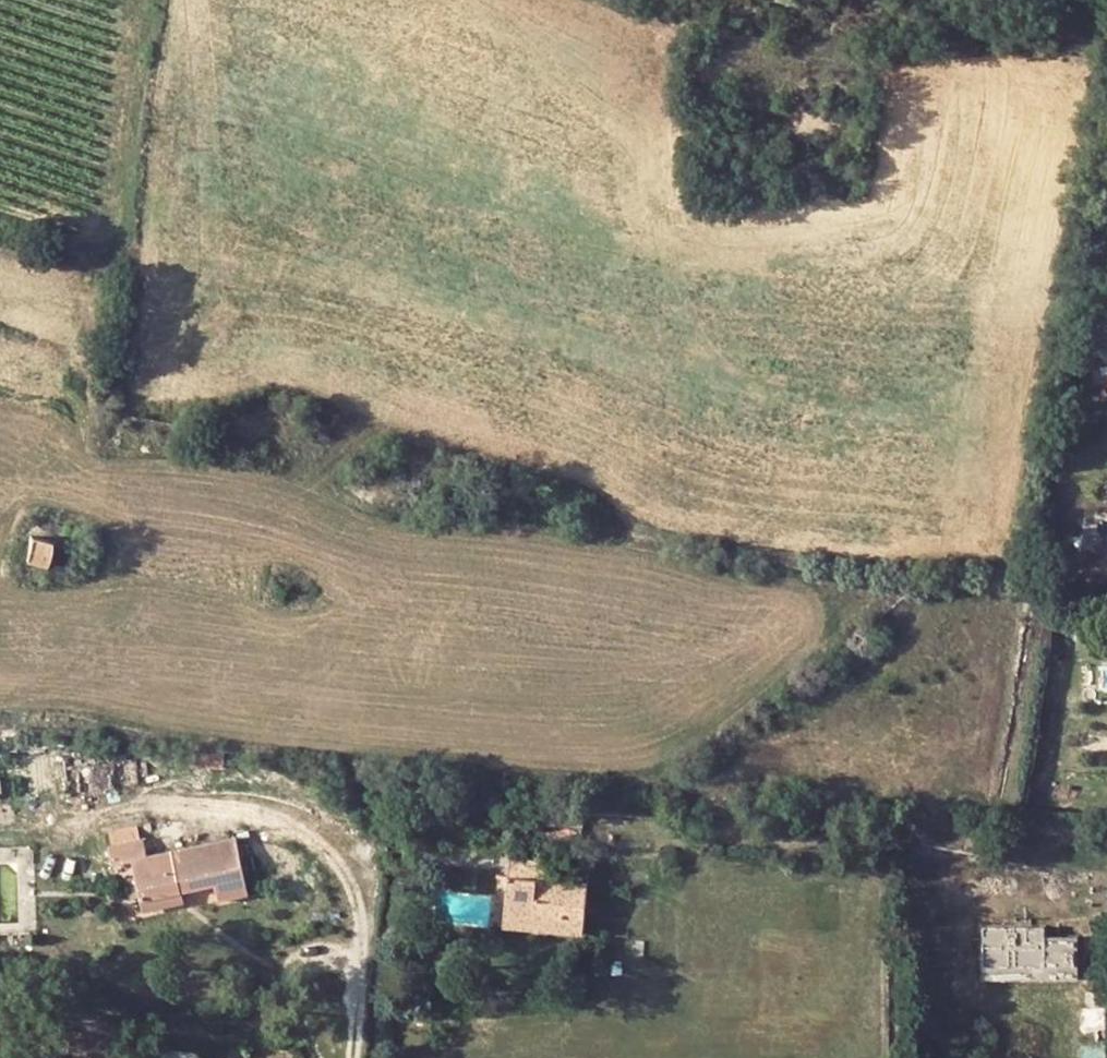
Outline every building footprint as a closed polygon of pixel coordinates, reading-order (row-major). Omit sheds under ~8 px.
[(55,547),(32,541),(26,563),(49,569),(55,547)] [(113,834),(116,849),(145,843),(142,829),(113,834)] [(155,856),(152,841),(145,843),(116,849),(112,850),(116,868),(137,864),(145,904),(219,888),(223,904),(254,897),(242,840),(155,856)] [(515,857),(507,917),(542,922),(544,923),(543,935),(588,938),(595,884),(553,879),(555,863),(515,857)] [(542,922),(507,917),(506,930),(543,935),(544,923),(542,922)] [(1080,926),(982,926),(982,980),(1080,979),(1080,926)]
